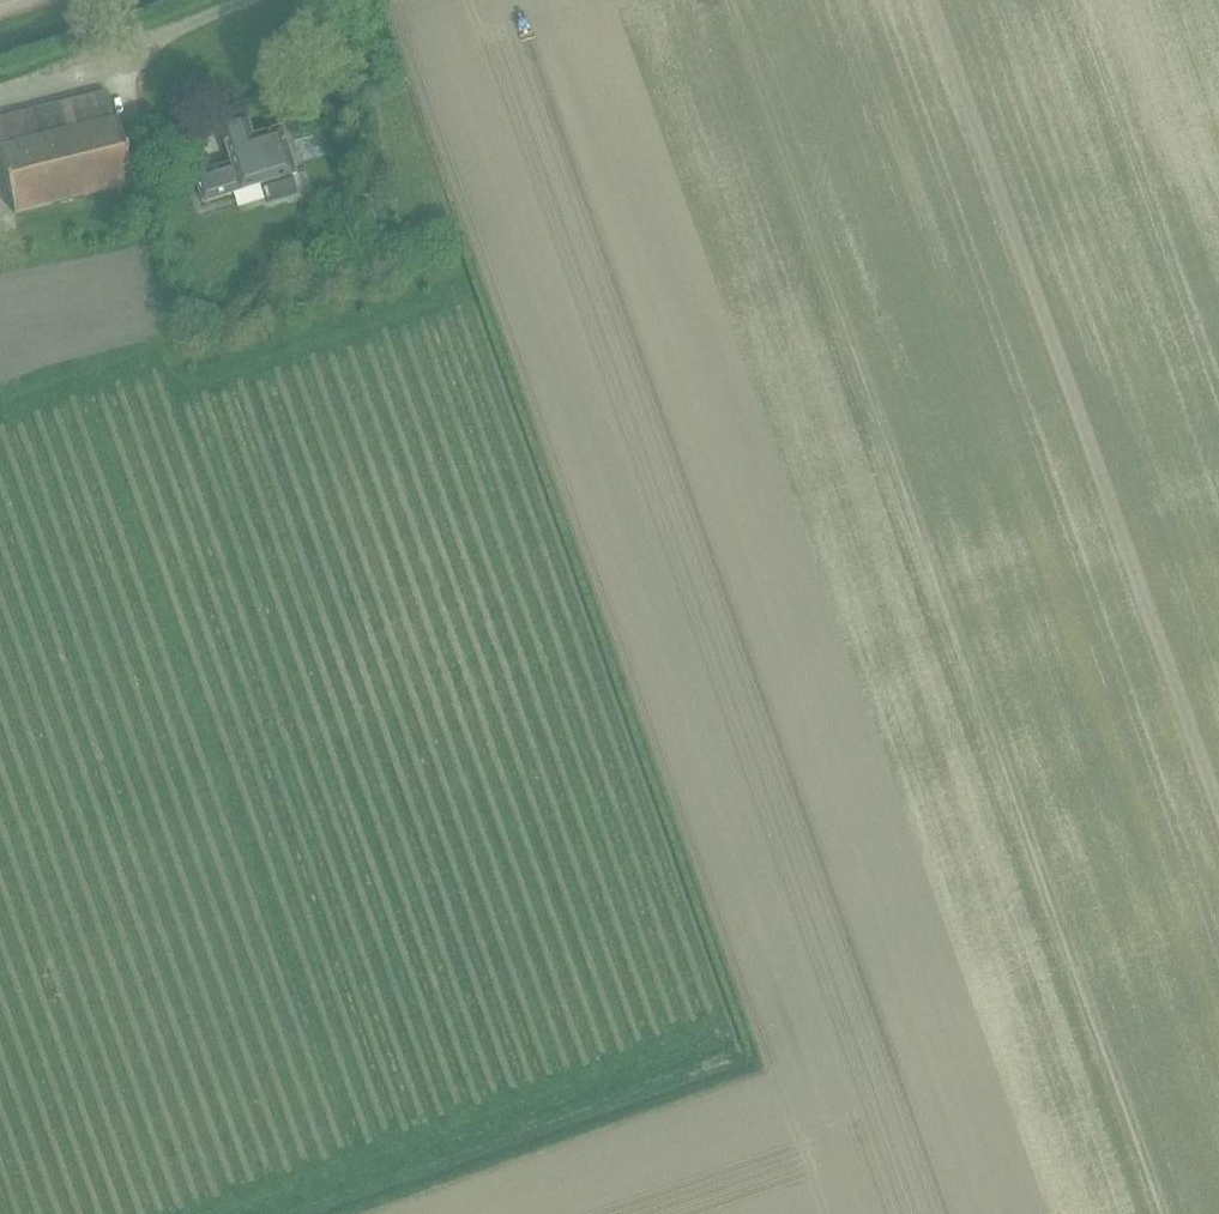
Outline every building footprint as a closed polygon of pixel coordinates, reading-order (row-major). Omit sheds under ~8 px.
[(0,146),(0,160),(13,212),(132,183),(116,118),(112,119),(106,93),(0,119),(0,146)] [(198,177),(204,198),(206,204),(242,193),(243,194),(280,183),(284,196),(308,188),(303,172),(296,174),(290,152),(283,129),(254,138),(250,123),(223,131),(234,166),(198,177)]
